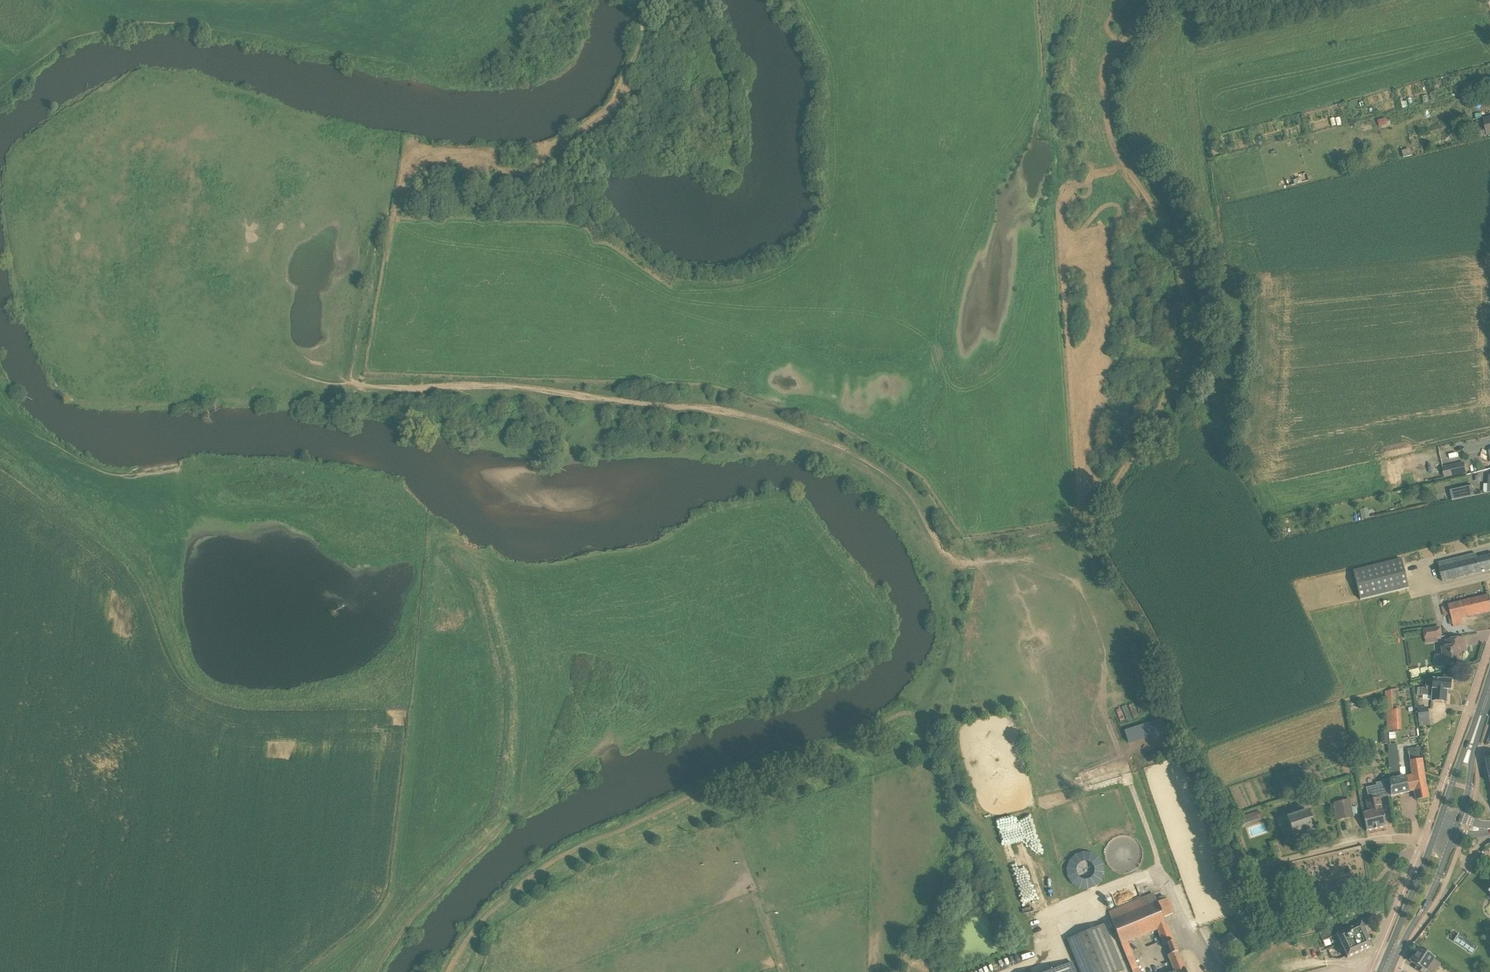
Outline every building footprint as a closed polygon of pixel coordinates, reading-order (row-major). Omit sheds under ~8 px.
[(1484,120),(1485,127),(1477,129),(1479,137),(1487,135),(1487,136),(1489,135),(1489,118),(1484,120)] [(1402,151),(1403,157),(1412,155),(1410,149),(1402,151)] [(1465,463),(1442,468),(1445,478),(1467,473),(1465,463)] [(1405,487),(1416,484),(1413,472),(1402,475),(1405,487)] [(1453,501),(1468,497),(1466,487),(1450,490),(1453,501)] [(1370,518),(1368,511),(1360,512),(1361,519),(1370,518)] [(1478,559),(1477,554),(1439,563),(1443,581),(1489,570),(1489,556),(1478,559)] [(1402,559),(1353,571),(1360,600),(1409,588),(1402,559)] [(1489,595),(1449,605),(1442,606),(1444,616),(1451,614),(1454,627),(1463,625),(1462,618),(1489,611),(1489,595)] [(1441,627),(1425,629),(1427,644),(1438,642),(1438,638),(1443,637),(1441,627)] [(1461,649),(1466,648),(1465,638),(1447,640),(1448,648),(1443,648),(1444,654),(1445,664),(1463,662),(1461,649)] [(1447,690),(1450,691),(1451,681),(1433,680),(1426,680),(1425,688),(1417,688),(1417,695),(1423,695),(1423,700),(1431,701),(1446,702),(1447,690)] [(1392,689),(1385,691),(1387,731),(1402,730),(1401,709),(1393,709),(1392,689)] [(1428,712),(1427,707),(1417,708),(1420,727),(1430,725),(1428,712)] [(1164,717),(1125,729),(1129,743),(1168,731),(1164,717)] [(1392,796),(1410,792),(1416,790),(1417,800),(1428,798),(1424,774),(1425,773),(1421,747),(1408,750),(1413,776),(1401,779),(1400,776),(1404,775),(1404,767),(1400,767),(1399,759),(1397,744),(1388,745),(1389,748),(1390,779),(1391,781),(1391,785),(1391,794),(1392,796)] [(1386,827),(1380,796),(1377,785),(1366,788),(1369,800),(1366,800),(1368,812),(1362,813),(1366,831),(1386,827)] [(1317,790),(1309,793),(1311,799),(1319,796),(1317,790)] [(1350,800),(1335,803),(1338,820),(1353,817),(1350,800)] [(1259,810),(1238,818),(1240,825),(1262,818),(1259,810)] [(1308,811),(1287,818),(1286,815),(1277,818),(1285,838),(1293,835),(1293,836),(1315,829),(1308,811)] [(1076,892),(1107,881),(1096,849),(1065,860),(1076,892)] [(1133,971),(1141,971),(1128,942),(1157,930),(1164,946),(1168,945),(1172,954),(1168,956),(1174,971),(1172,971),(1187,971),(1164,917),(1173,913),(1167,899),(1158,903),(1153,893),(1109,912),(1133,971)] [(1372,947),(1361,923),(1349,929),(1346,921),(1319,933),(1323,941),(1337,935),(1347,958),(1372,947)] [(1067,940),(1080,971),(1121,971),(1124,971),(1105,924),(1067,940)] [(1229,930),(1219,938),(1228,951),(1238,943),(1229,930)] [(1471,953),(1476,946),(1459,934),(1454,941),(1471,953)] [(1420,948),(1419,948),(1409,962),(1417,967),(1415,970),(1418,971),(1426,971),(1435,958),(1420,948)] [(1072,962),(1048,971),(1076,971),(1072,962)]
